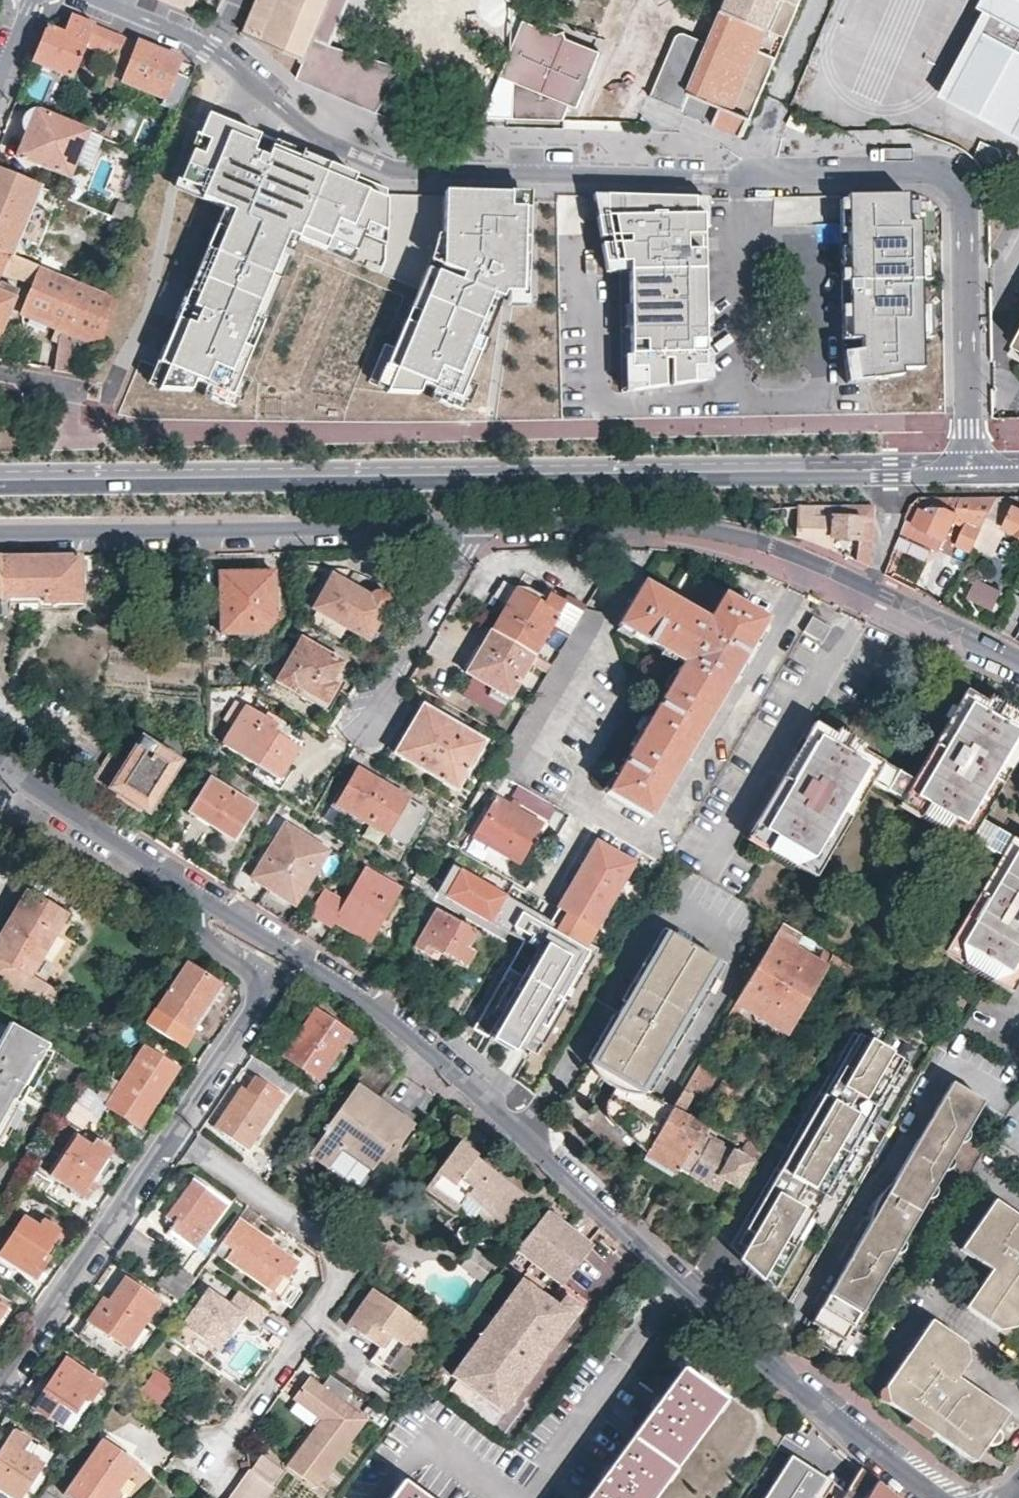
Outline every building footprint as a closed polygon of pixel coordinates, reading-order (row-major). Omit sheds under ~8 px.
[(193,13),(198,0),(163,0),(179,7),(193,13)] [(246,35),(322,66),(314,87),(380,116),(396,74),(346,55),(330,48),(351,0),(261,0),(246,35)] [(330,48),(346,55),(370,0),(351,0),(330,48)] [(761,97),(772,72),(754,64),(769,28),(786,35),(801,0),(729,0),(710,44),(683,110),(688,112),(744,137),(761,97)] [(992,4),(954,74),(1018,109),(1018,0),(986,0),(992,4)] [(828,6),(792,104),(848,124),(885,121),(883,93),(891,70),(890,53),(860,42),(848,43),(850,74),(836,75),(835,64),(843,41),(830,36),(828,6)] [(108,32),(71,17),(65,33),(47,26),(36,54),(32,64),(71,79),(73,76),(88,44),(104,51),(101,57),(115,63),(125,39),(108,32)] [(580,110),(603,56),(525,25),(502,78),(515,84),(514,120),(566,122),(572,107),(580,110)] [(683,110),(710,44),(678,30),(650,96),(683,110)] [(125,39),(115,63),(110,77),(165,100),(180,61),(154,51),(125,39)] [(954,74),(947,87),(1018,126),(1018,109),(954,74)] [(352,171),(355,163),(205,98),(174,175),(227,197),(145,375),(237,390),(297,234),(379,272),(386,257),(384,186),(352,171)] [(90,132),(87,131),(33,110),(27,112),(22,118),(22,128),(25,135),(17,158),(69,179),(90,132)] [(41,186),(0,170),(0,252),(9,255),(13,257),(41,186)] [(526,179),(441,178),(440,223),(435,224),(418,278),(372,379),(387,385),(464,388),(502,282),(521,281),(526,179)] [(628,219),(628,198),(592,197),(601,239),(611,239),(611,219),(628,219)] [(702,229),(701,201),(628,198),(628,219),(611,219),(611,239),(629,239),(629,246),(602,246),(605,264),(628,265),(629,273),(630,308),(630,309),(633,309),(633,328),(630,328),(630,329),(630,358),(631,370),(645,370),(646,390),(694,384),(694,369),(705,369),(705,356),(704,328),(701,327),(701,307),(704,307),(702,229)] [(900,225),(899,198),(850,199),(850,208),(850,242),(851,250),(851,284),(841,284),(841,304),(842,342),(861,341),(861,353),(853,355),(854,362),(857,384),(901,378),(900,372),(914,371),(914,341),(913,309),(912,283),(912,252),(911,226),(900,225)] [(135,226),(140,211),(116,201),(110,215),(135,226)] [(850,242),(850,208),(840,209),(840,226),(840,243),(850,242)] [(851,284),(851,250),(841,250),(841,284),(851,284)] [(9,255),(0,252),(0,275),(1,272),(9,255)] [(923,252),(912,252),(912,283),(923,283),(923,252)] [(42,269),(13,257),(9,255),(1,272),(34,285),(42,269)] [(629,273),(628,265),(605,264),(606,273),(629,273)] [(115,298),(42,269),(34,285),(23,316),(102,348),(115,298)] [(19,293),(0,286),(0,339),(19,293)] [(704,307),(701,307),(701,327),(704,328),(709,328),(709,307),(704,307)] [(630,328),(633,328),(633,309),(630,309),(630,308),(623,308),(624,329),(630,329),(630,328)] [(923,309),(913,309),(914,341),(924,340),(923,309)] [(1018,357),(1018,344),(1015,342),(1010,352),(1018,357)] [(705,369),(694,369),(694,384),(710,382),(710,356),(705,356),(705,369)] [(631,370),(630,358),(624,358),(625,394),(646,390),(645,370),(631,370)] [(857,384),(854,362),(844,364),(846,385),(857,384)] [(975,549),(1001,496),(928,497),(926,497),(917,504),(908,532),(918,536),(949,550),(962,521),(969,525),(961,541),(962,543),(975,549)] [(990,528),(1008,536),(1014,539),(1018,532),(1018,496),(1004,496),(990,528)] [(869,516),(849,517),(849,516),(819,516),(819,508),(802,508),(802,536),(803,536),(808,539),(810,540),(815,541),(823,543),(837,549),(838,549),(838,539),(863,540),(863,561),(878,567),(880,507),(870,507),(869,516)] [(849,507),(819,508),(819,516),(849,516),(849,507)] [(999,553),(1008,536),(990,528),(982,545),(999,553)] [(918,536),(908,532),(902,549),(913,553),(918,536)] [(0,599),(0,616),(9,616),(9,599),(42,598),(43,604),(80,603),(80,554),(43,555),(0,556),(0,599)] [(274,602),(273,570),(218,571),(220,632),(254,631),(253,622),(261,622),(264,622),(268,621),(269,616),(269,603),(274,602)] [(378,591),(372,594),(332,572),(311,608),(367,639),(387,606),(388,602),(388,596),(385,593),(381,590),(378,591)] [(996,605),(1001,583),(972,576),(966,598),(996,605)] [(649,818),(766,618),(723,593),(708,618),(642,580),(616,623),(682,662),(605,792),(649,818)] [(542,599),(517,585),(491,627),(534,652),(552,621),(569,632),(585,604),(567,593),(563,599),(548,591),(542,599)] [(468,599),(457,593),(451,603),(461,609),(468,599)] [(830,625),(811,614),(802,629),(821,641),(830,625)] [(534,652),(491,627),(481,645),(488,650),(473,675),(508,695),(534,652)] [(332,681),(343,662),(299,637),(275,680),(293,691),(296,685),(326,703),(337,684),(332,681)] [(1018,753),(1018,720),(965,688),(910,779),(814,721),(749,830),(816,870),(870,781),(997,856),(945,945),(1013,985),(1018,975),(1018,843),(980,819),(1018,753)] [(246,705),(234,698),(222,716),(235,724),(246,705)] [(275,776),(296,745),(277,733),(282,725),(247,704),(235,724),(224,742),(275,776)] [(456,787),(484,739),(423,705),(395,752),(456,787)] [(116,710),(104,706),(100,721),(111,725),(116,710)] [(161,791),(180,760),(141,735),(110,788),(143,809),(156,788),(161,791)] [(214,771),(219,762),(206,754),(201,762),(214,771)] [(404,844),(426,808),(356,767),(336,804),(404,844)] [(233,838),(254,803),(210,776),(189,811),(233,838)] [(148,813),(161,791),(156,788),(143,809),(148,813)] [(543,822),(495,794),(471,835),(519,863),(543,822)] [(295,903),(326,850),(283,824),(251,877),(295,903)] [(623,856),(596,841),(557,906),(594,927),(633,861),(623,856)] [(373,935),(400,890),(363,868),(344,902),(332,895),(317,918),(331,926),(334,921),(355,934),(359,928),(373,935)] [(317,918),(332,895),(321,889),(307,912),(317,918)] [(27,892),(0,937),(0,986),(39,1007),(41,1007),(43,1007),(45,1007),(47,1007),(48,1006),(50,1005),(51,1005),(53,1003),(54,1002),(55,1000),(56,999),(56,997),(57,995),(57,993),(57,991),(57,990),(56,988),(55,986),(53,984),(34,974),(66,914),(27,892)] [(466,945),(474,930),(424,901),(413,921),(422,928),(412,944),(427,954),(431,948),(463,967),(473,950),(466,945)] [(594,927),(557,906),(483,1031),(502,1042),(520,1052),(562,981),(594,927)] [(510,923),(529,931),(536,914),(517,906),(510,923)] [(866,970),(779,919),(733,998),(786,1028),(823,964),(859,983),(866,970)] [(722,962),(662,927),(588,1050),(594,1054),(623,1071),(615,1084),(608,1095),(614,1098),(608,1109),(622,1117),(617,1125),(646,1149),(673,1102),(648,1088),(722,962)] [(369,942),(373,935),(359,928),(355,934),(369,942)] [(188,1027),(218,984),(185,960),(144,1021),(182,1047),(194,1030),(188,1027)] [(545,1069),(588,996),(562,981),(520,1052),(502,1042),(485,1069),(523,1105),(545,1069)] [(740,1011),(729,1005),(724,1014),(734,1020),(740,1011)] [(314,1079),(346,1031),(314,1009),(282,1057),(314,1079)] [(49,1046),(8,1023),(0,1038),(0,1137),(49,1046)] [(870,1121),(906,1059),(876,1042),(867,1058),(857,1053),(867,1037),(853,1029),(817,1091),(825,1095),(806,1129),(814,1134),(806,1148),(797,1143),(736,1250),(746,1268),(761,1295),(782,1258),(775,1254),(782,1242),(789,1246),(798,1230),(821,1191),(829,1178),(823,1174),(829,1162),(835,1166),(863,1117),(870,1121)] [(876,1042),(867,1037),(857,1053),(867,1058),(876,1042)] [(91,1113),(98,1117),(108,1104),(125,1117),(133,1107),(145,1116),(178,1068),(146,1047),(109,1100),(84,1083),(73,1101),(91,1113)] [(623,1071),(594,1054),(590,1060),(596,1068),(604,1075),(615,1084),(623,1071)] [(717,1073),(697,1061),(673,1102),(646,1149),(642,1155),(674,1173),(677,1167),(716,1189),(723,1179),(734,1184),(745,1167),(717,1151),(720,1145),(712,1140),(710,1143),(704,1139),(707,1134),(698,1130),(699,1127),(680,1116),(689,1099),(698,1104),(717,1073)] [(242,1086),(226,1112),(230,1114),(220,1130),(249,1148),(282,1094),(253,1076),(247,1086),(243,1084),(242,1086)] [(713,1114),(732,1082),(722,1076),(702,1108),(713,1114)] [(984,1099),(952,1080),(811,1321),(819,1325),(810,1341),(834,1356),(984,1099)] [(392,1150),(411,1123),(356,1085),(310,1152),(357,1185),(386,1146),(392,1150)] [(825,1095),(817,1091),(731,1240),(736,1250),(797,1143),(806,1129),(825,1095)] [(614,1098),(608,1095),(608,1100),(608,1104),(608,1106),(608,1109),(608,1112),(610,1116),(617,1125),(622,1117),(608,1109),(614,1098)] [(91,1113),(73,1101),(65,1115),(82,1126),(91,1113)] [(829,1178),(821,1191),(828,1194),(870,1121),(863,1117),(835,1166),(829,1178)] [(759,1156),(768,1140),(745,1127),(740,1138),(753,1146),(750,1153),(759,1156)] [(814,1134),(806,1129),(797,1143),(806,1148),(814,1134)] [(91,1180),(110,1149),(95,1138),(90,1144),(75,1135),(49,1174),(85,1198),(95,1183),(91,1180)] [(457,1146),(434,1178),(439,1181),(431,1193),(453,1208),(460,1198),(479,1212),(503,1229),(525,1197),(474,1162),(476,1160),(457,1146)] [(829,1178),(835,1166),(829,1162),(823,1174),(829,1178)] [(31,1169),(24,1180),(46,1195),(53,1184),(31,1169)] [(205,1232),(227,1200),(195,1176),(165,1216),(172,1221),(167,1230),(193,1248),(205,1232)] [(479,1212),(460,1198),(453,1208),(472,1222),(479,1212)] [(992,1202),(958,1251),(989,1274),(965,1309),(1008,1340),(1018,1324),(1018,1314),(1018,1313),(1018,1311),(1018,1221),(992,1202)] [(546,1212),(508,1261),(520,1269),(523,1265),(527,1267),(533,1260),(562,1281),(589,1246),(546,1212)] [(239,1214),(221,1238),(234,1248),(227,1258),(271,1289),(282,1274),(287,1278),(299,1261),(271,1241),(272,1239),(239,1214)] [(58,1229),(44,1218),(37,1226),(21,1216),(0,1249),(0,1256),(34,1279),(44,1264),(38,1259),(58,1229)] [(159,1246),(132,1228),(117,1249),(144,1268),(159,1246)] [(782,1258),(761,1295),(764,1301),(803,1233),(798,1230),(789,1246),(782,1258)] [(214,1238),(205,1232),(193,1248),(202,1255),(214,1238)] [(221,1238),(214,1248),(227,1258),(234,1248),(221,1238)] [(782,1258),(789,1246),(782,1242),(775,1254),(782,1258)] [(459,1269),(480,1284),(491,1270),(470,1254),(459,1269)] [(158,1283),(179,1298),(195,1275),(174,1261),(158,1283)] [(219,1270),(205,1261),(195,1275),(179,1298),(189,1306),(201,1289),(204,1290),(219,1270)] [(127,1351),(160,1298),(126,1277),(116,1293),(110,1290),(89,1321),(75,1313),(65,1327),(80,1337),(79,1338),(117,1362),(125,1350),(127,1351)] [(511,1302),(526,1282),(520,1278),(506,1298),(511,1302)] [(455,1378),(502,1413),(572,1317),(556,1305),(526,1282),(511,1302),(497,1321),(483,1340),(469,1359),(455,1378)] [(420,1320),(373,1287),(347,1324),(371,1340),(376,1334),(385,1340),(381,1347),(372,1359),(398,1377),(417,1350),(405,1342),(420,1320)] [(11,1301),(0,1293),(0,1317),(11,1301)] [(563,1296),(556,1305),(572,1317),(579,1308),(563,1296)] [(511,1302),(506,1298),(492,1317),(497,1321),(511,1302)] [(497,1321),(492,1317),(477,1336),(483,1340),(497,1321)] [(431,1328),(420,1320),(405,1342),(417,1350),(431,1328)] [(994,1432),(1006,1414),(957,1378),(975,1352),(931,1320),(878,1395),(907,1418),(930,1433),(971,1463),(982,1446),(983,1446),(994,1432)] [(201,1337),(185,1326),(175,1339),(192,1350),(201,1337)] [(376,1334),(371,1340),(381,1347),(385,1340),(376,1334)] [(483,1340),(477,1336),(463,1355),(469,1359),(483,1340)] [(469,1359),(463,1355),(449,1374),(455,1378),(469,1359)] [(61,1358),(57,1365),(69,1374),(73,1366),(61,1358)] [(101,1383),(73,1366),(69,1374),(57,1365),(41,1390),(46,1394),(36,1411),(63,1428),(83,1397),(89,1401),(101,1383)] [(153,1366),(137,1390),(158,1404),(174,1380),(153,1366)] [(724,1398),(682,1367),(586,1497),(651,1497),(724,1398)] [(312,1486),(362,1419),(305,1376),(290,1397),(318,1418),(284,1466),(312,1486)] [(29,1407),(36,1411),(46,1394),(41,1390),(29,1407)] [(925,1440),(930,1433),(907,1418),(903,1425),(925,1440)] [(49,1453),(12,1429),(0,1449),(0,1489),(14,1497),(20,1497),(49,1453)] [(996,1436),(994,1432),(983,1446),(985,1447),(989,1447),(993,1445),(996,1441),(996,1436)] [(63,1494),(69,1497),(112,1497),(137,1463),(108,1441),(86,1472),(81,1468),(63,1494)] [(229,1497),(265,1497),(283,1463),(254,1448),(229,1497)] [(827,1477),(790,1454),(762,1497),(813,1497),(827,1477)] [(859,1466),(840,1497),(898,1497),(859,1466)] [(400,1481),(388,1497),(424,1497),(400,1481)]
